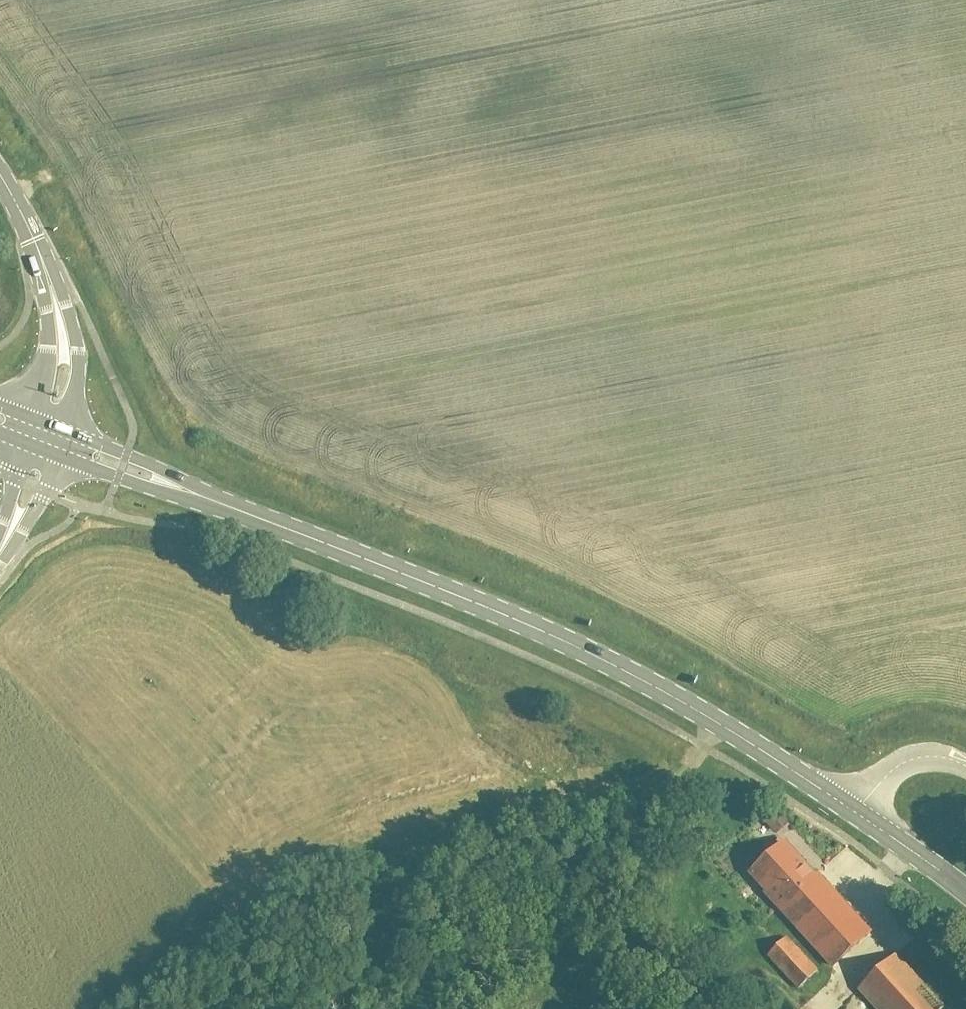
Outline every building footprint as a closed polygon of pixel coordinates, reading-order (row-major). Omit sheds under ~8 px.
[(876,937),(790,842),(753,875),(839,970),(876,937)] [(821,976),(790,941),(773,956),(804,991),(821,976)] [(898,959),(861,993),(876,1008),(944,1008),(898,959)]
